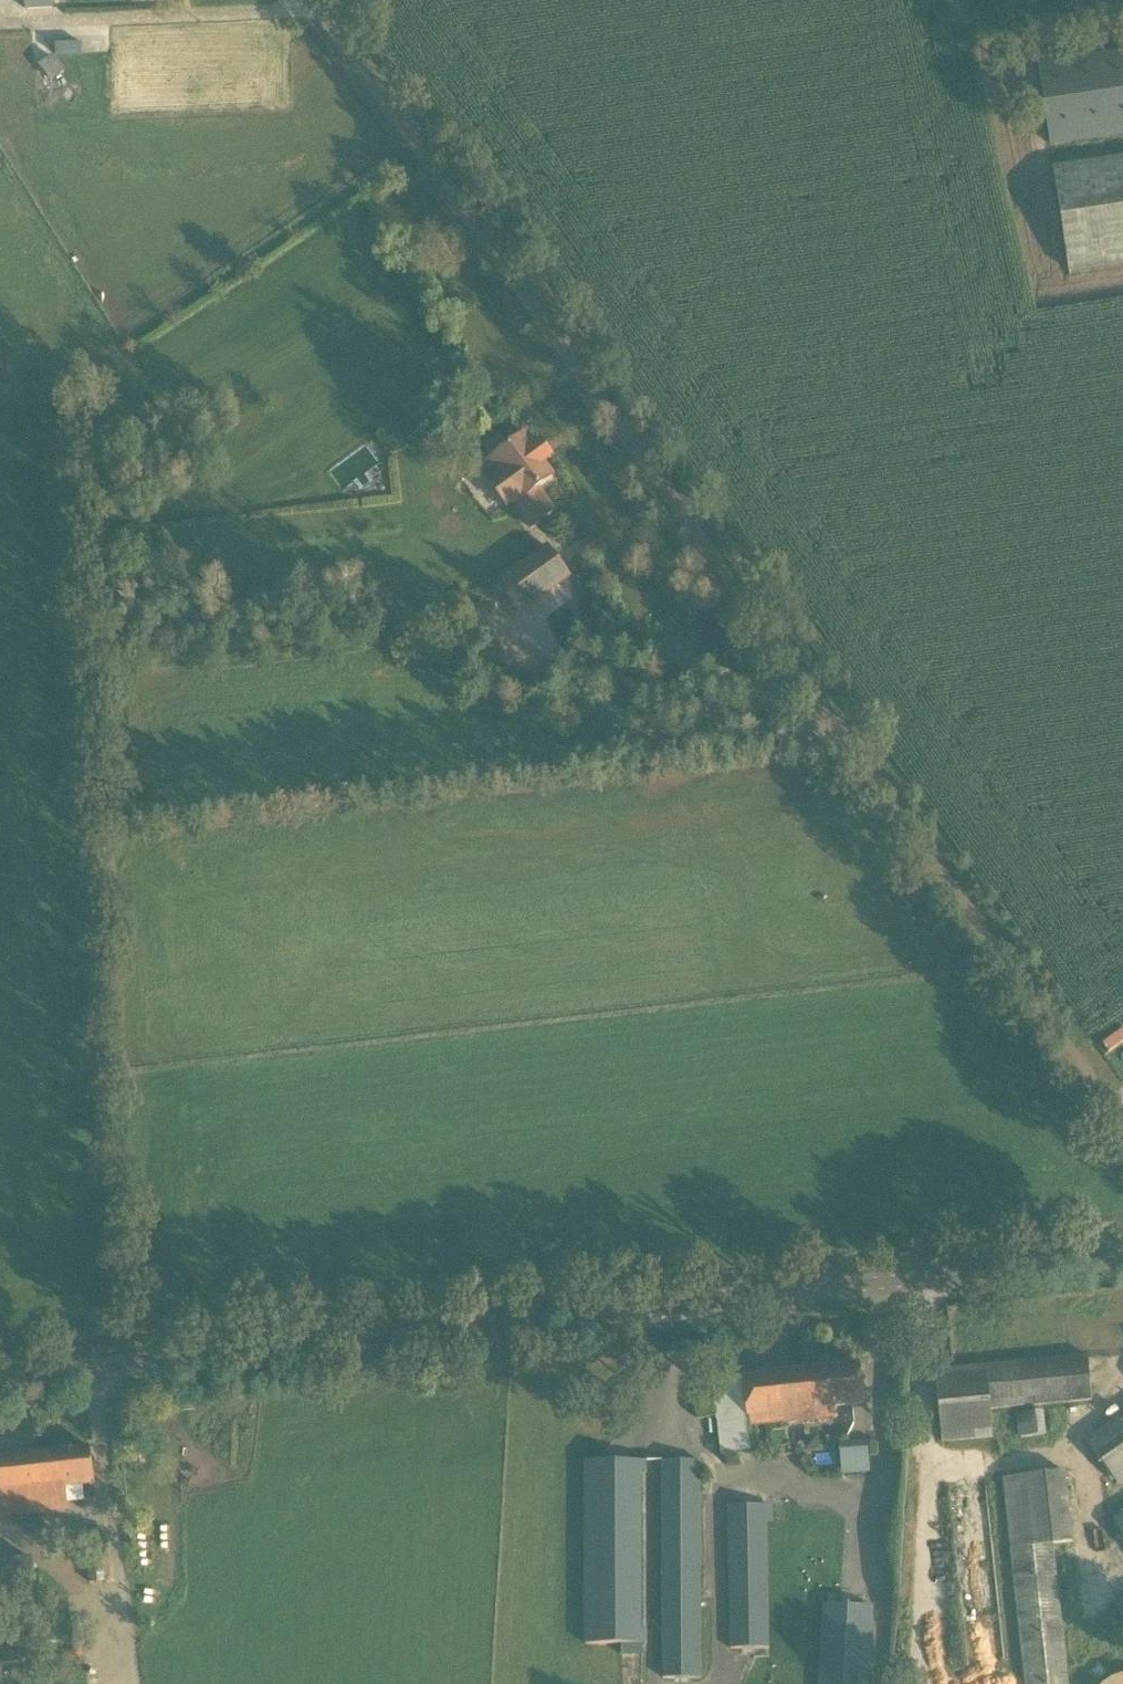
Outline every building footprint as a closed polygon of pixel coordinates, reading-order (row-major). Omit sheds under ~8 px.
[(22,3),(23,11),(27,11),(54,10),(53,0),(22,0),(22,3)] [(1039,63),(1049,145),(1122,136),(1122,52),(1039,63)] [(1053,162),(1066,269),(1122,262),(1122,153),(1053,162)] [(538,489),(552,479),(542,464),(551,458),(541,444),(536,448),(527,434),(482,466),(490,478),(485,482),(507,512),(513,508),(529,530),(554,511),(538,489)] [(569,577),(547,547),(496,583),(518,614),(569,577)] [(991,1410),(1092,1400),(1088,1356),(935,1370),(942,1442),(993,1437),(991,1410)] [(835,1407),(865,1403),(860,1364),(714,1380),(722,1456),(752,1453),(750,1427),(836,1417),(835,1407)] [(1017,1413),(1020,1437),(1047,1434),(1044,1410),(1017,1413)] [(1016,1414),(1004,1415),(1006,1434),(1018,1433),(1016,1414)] [(1086,1436),(1116,1483),(1122,1479),(1122,1414),(1086,1436)] [(40,1513),(68,1510),(65,1489),(95,1485),(91,1448),(0,1458),(0,1518),(40,1513)] [(840,1474),(869,1472),(867,1449),(839,1451),(840,1474)] [(641,1633),(642,1472),(646,1472),(646,1461),(585,1461),(585,1644),(648,1644),(648,1633),(641,1633)] [(662,1678),(700,1678),(700,1461),(662,1461),(662,1678)] [(1004,1476),(1025,1683),(1070,1683),(1063,1618),(1079,1617),(1064,1470),(1004,1476)] [(730,1650),(768,1649),(766,1505),(727,1506),(730,1650)] [(1113,1517),(1122,1533),(1122,1510),(1113,1517)] [(0,1562),(0,1610),(38,1605),(32,1558),(0,1562)] [(1112,1602),(1122,1619),(1122,1595),(1112,1602)] [(874,1607),(822,1604),(818,1683),(870,1683),(874,1607)]
